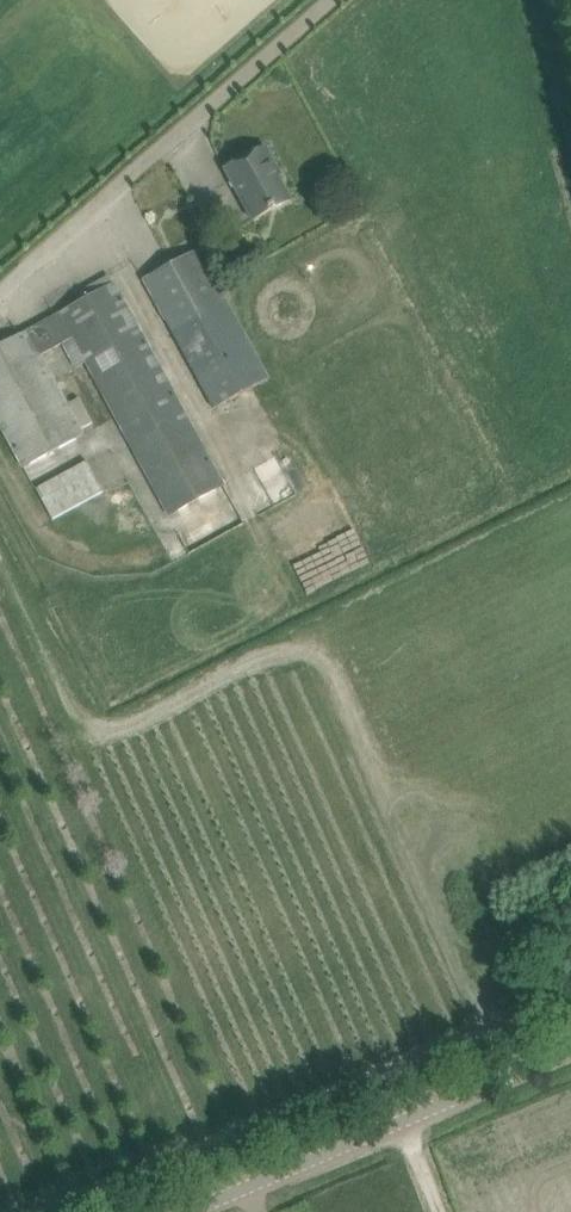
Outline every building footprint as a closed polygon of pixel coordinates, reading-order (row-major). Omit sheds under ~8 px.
[(265,148),(226,169),(237,190),(253,220),(291,200),(271,164),(273,163),(265,148)] [(227,303),(210,271),(198,250),(171,265),(143,279),(175,336),(186,357),(214,408),(268,379),(227,303)] [(0,346),(0,424),(24,467),(83,435),(81,430),(93,423),(80,398),(67,405),(40,356),(61,344),(62,344),(75,369),(87,362),(170,515),(223,486),(223,485),(125,305),(114,284),(0,346)] [(86,462),(36,489),(53,520),(103,493),(86,462)]
